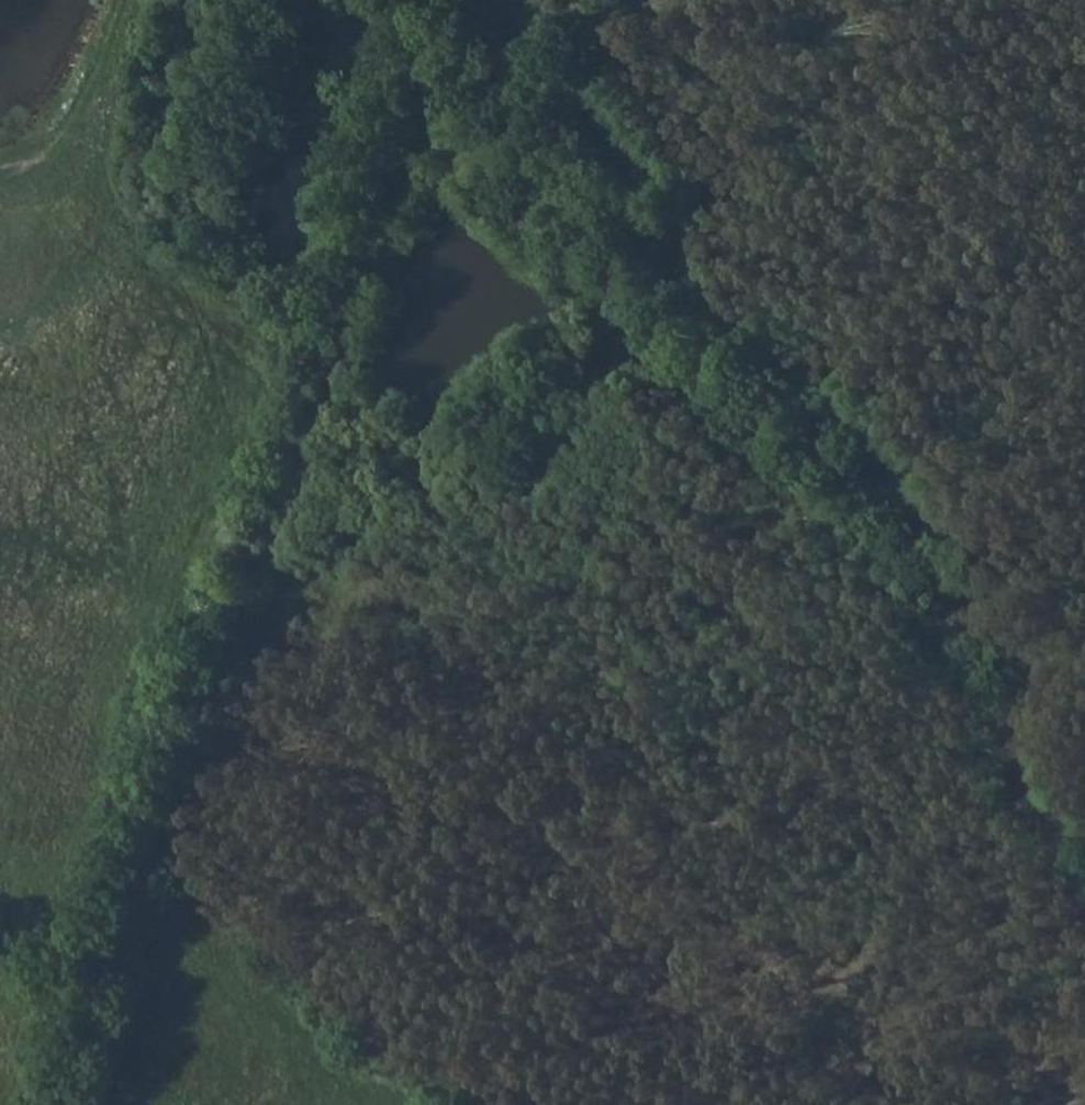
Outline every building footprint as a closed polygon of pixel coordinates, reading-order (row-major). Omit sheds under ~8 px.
[(965,573),(975,591),(985,585),(975,567),(965,573)]
